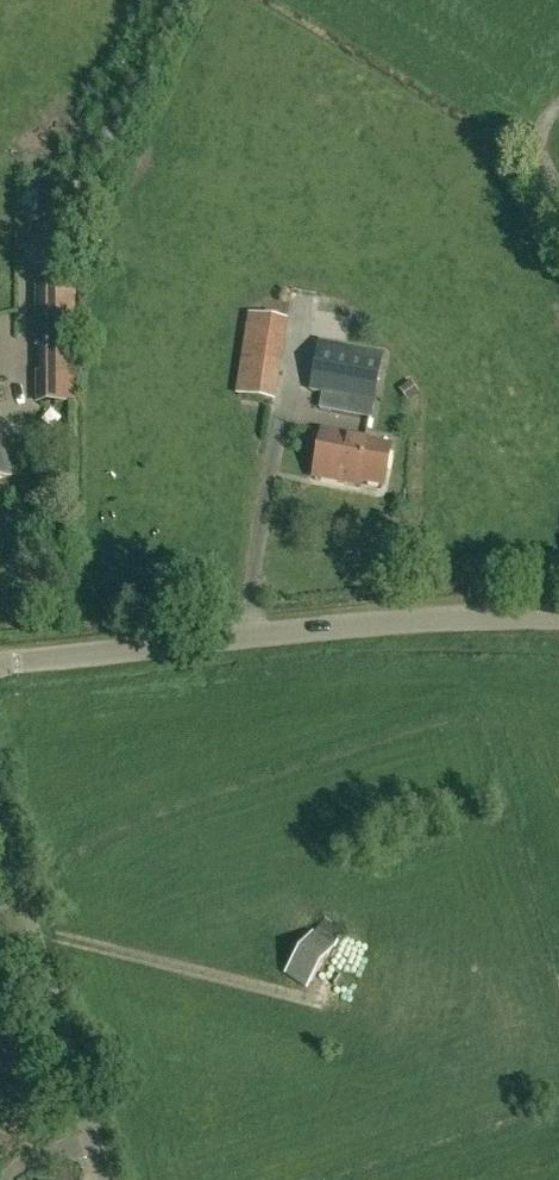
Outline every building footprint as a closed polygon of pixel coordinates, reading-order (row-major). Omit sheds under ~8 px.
[(70,403),(71,268),(41,267),(41,402),(70,403)] [(251,315),(245,355),(280,361),(286,321),(251,315)] [(311,390),(374,402),(383,353),(320,341),(311,390)] [(344,483),(345,479),(383,486),(386,475),(391,477),(393,462),(388,462),(391,448),(368,444),(369,440),(323,431),(314,477),(344,483)] [(9,477),(0,434),(0,479),(9,477)] [(334,947),(332,946),(314,933),(285,975),(307,989),(334,947)]
